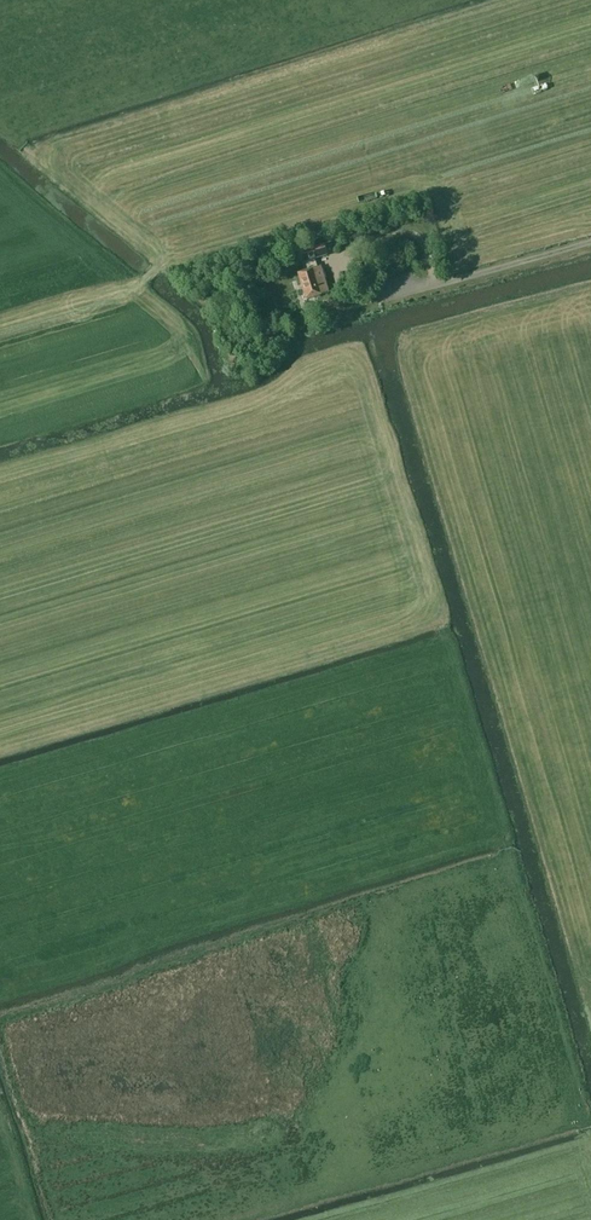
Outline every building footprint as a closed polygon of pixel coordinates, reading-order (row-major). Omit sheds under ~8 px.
[(302,263),(309,261),(311,269),(297,274),(304,299),(327,293),(320,270),(317,271),(314,259),(325,256),(322,245),(298,253),(302,263)] [(361,274),(357,261),(359,260),(358,254),(348,256),(350,263),(346,264),(350,277),(361,274)]
